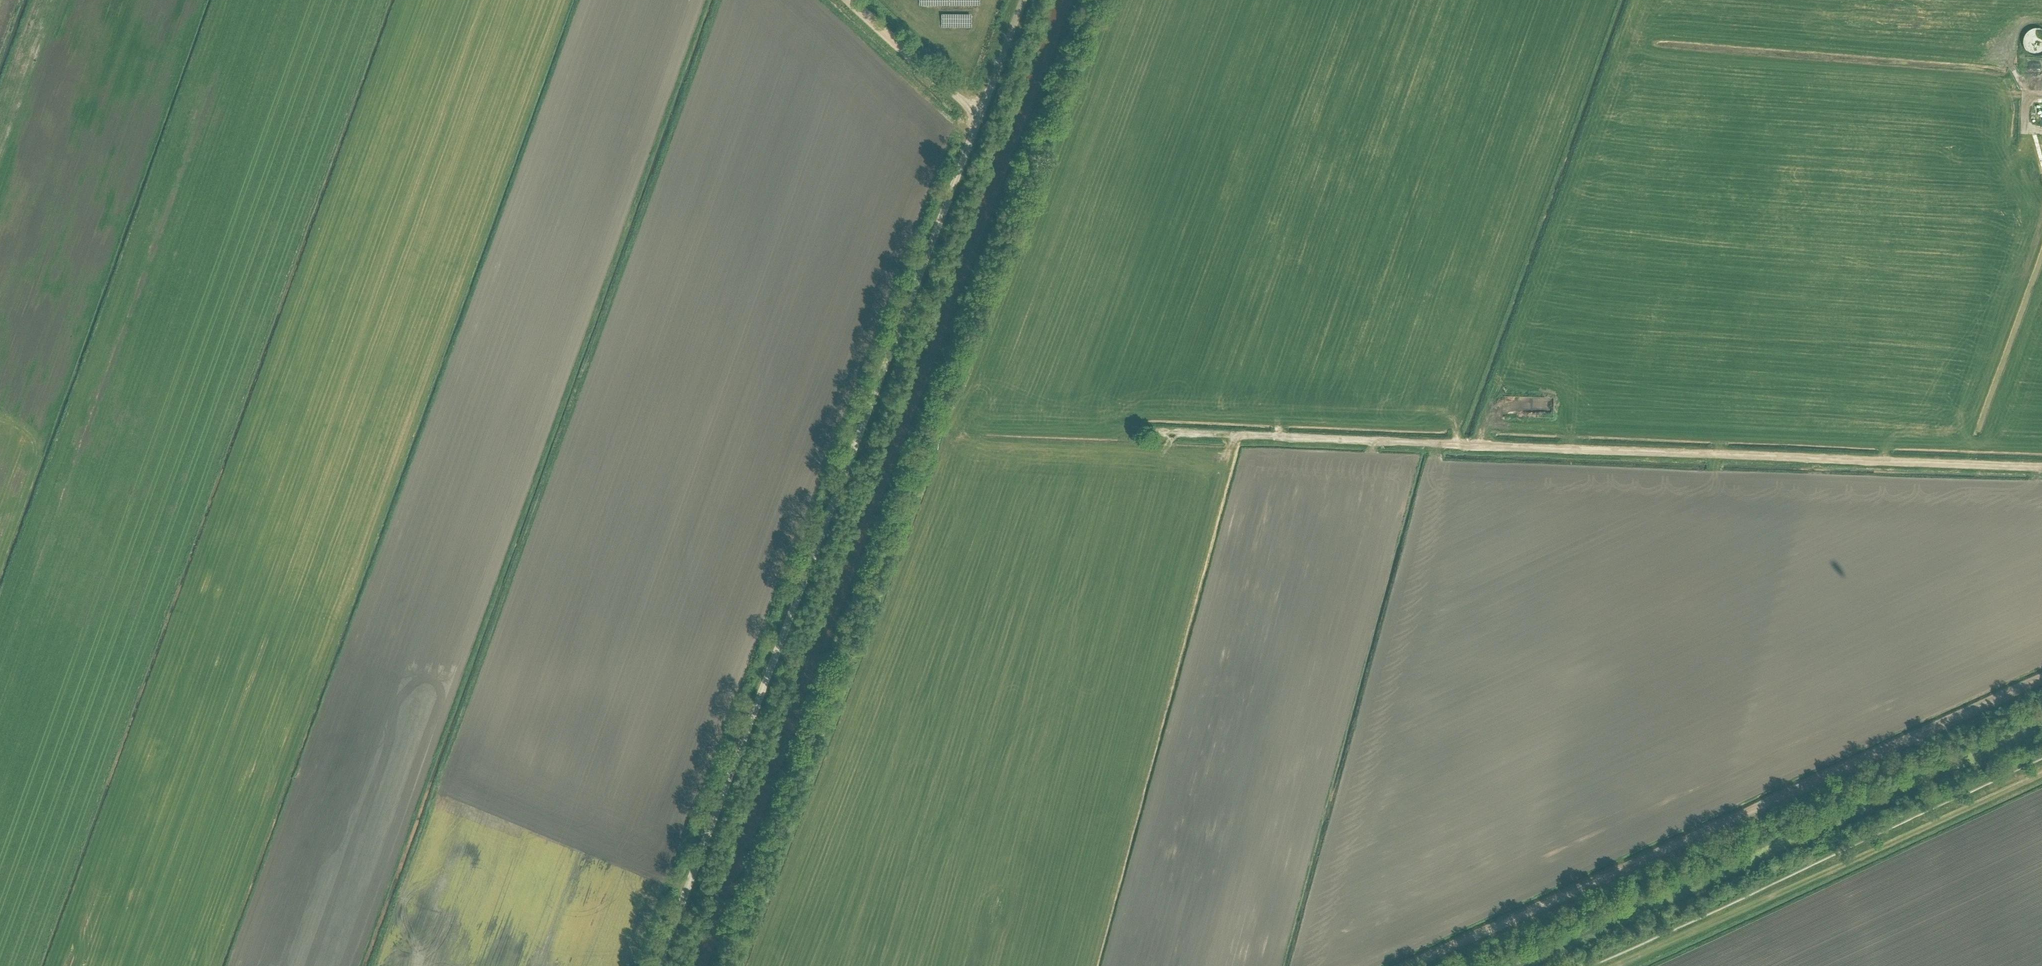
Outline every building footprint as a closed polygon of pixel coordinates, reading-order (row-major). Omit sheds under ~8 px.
[(2026,47),(2041,48),(2041,31),(2027,31),(2026,47)]
